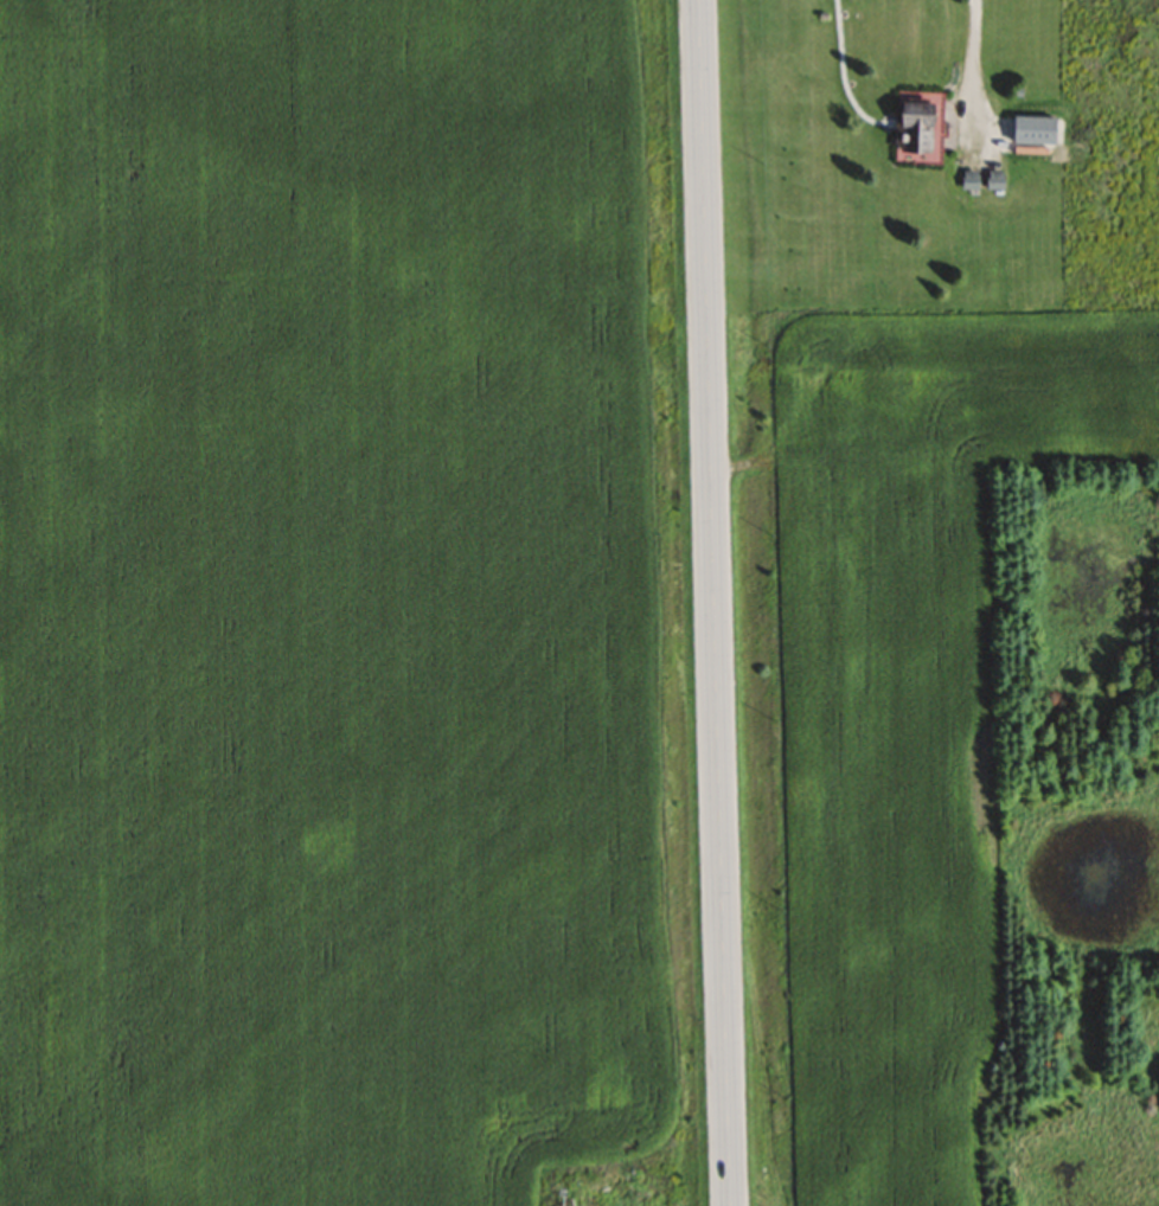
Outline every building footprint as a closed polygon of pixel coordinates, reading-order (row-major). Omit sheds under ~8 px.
[(893,160),(929,160),(930,101),(894,100),(893,160)] [(961,188),(979,188),(979,169),(961,169),(961,188)] [(1001,189),(1000,170),(984,170),(985,189),(1001,189)]
